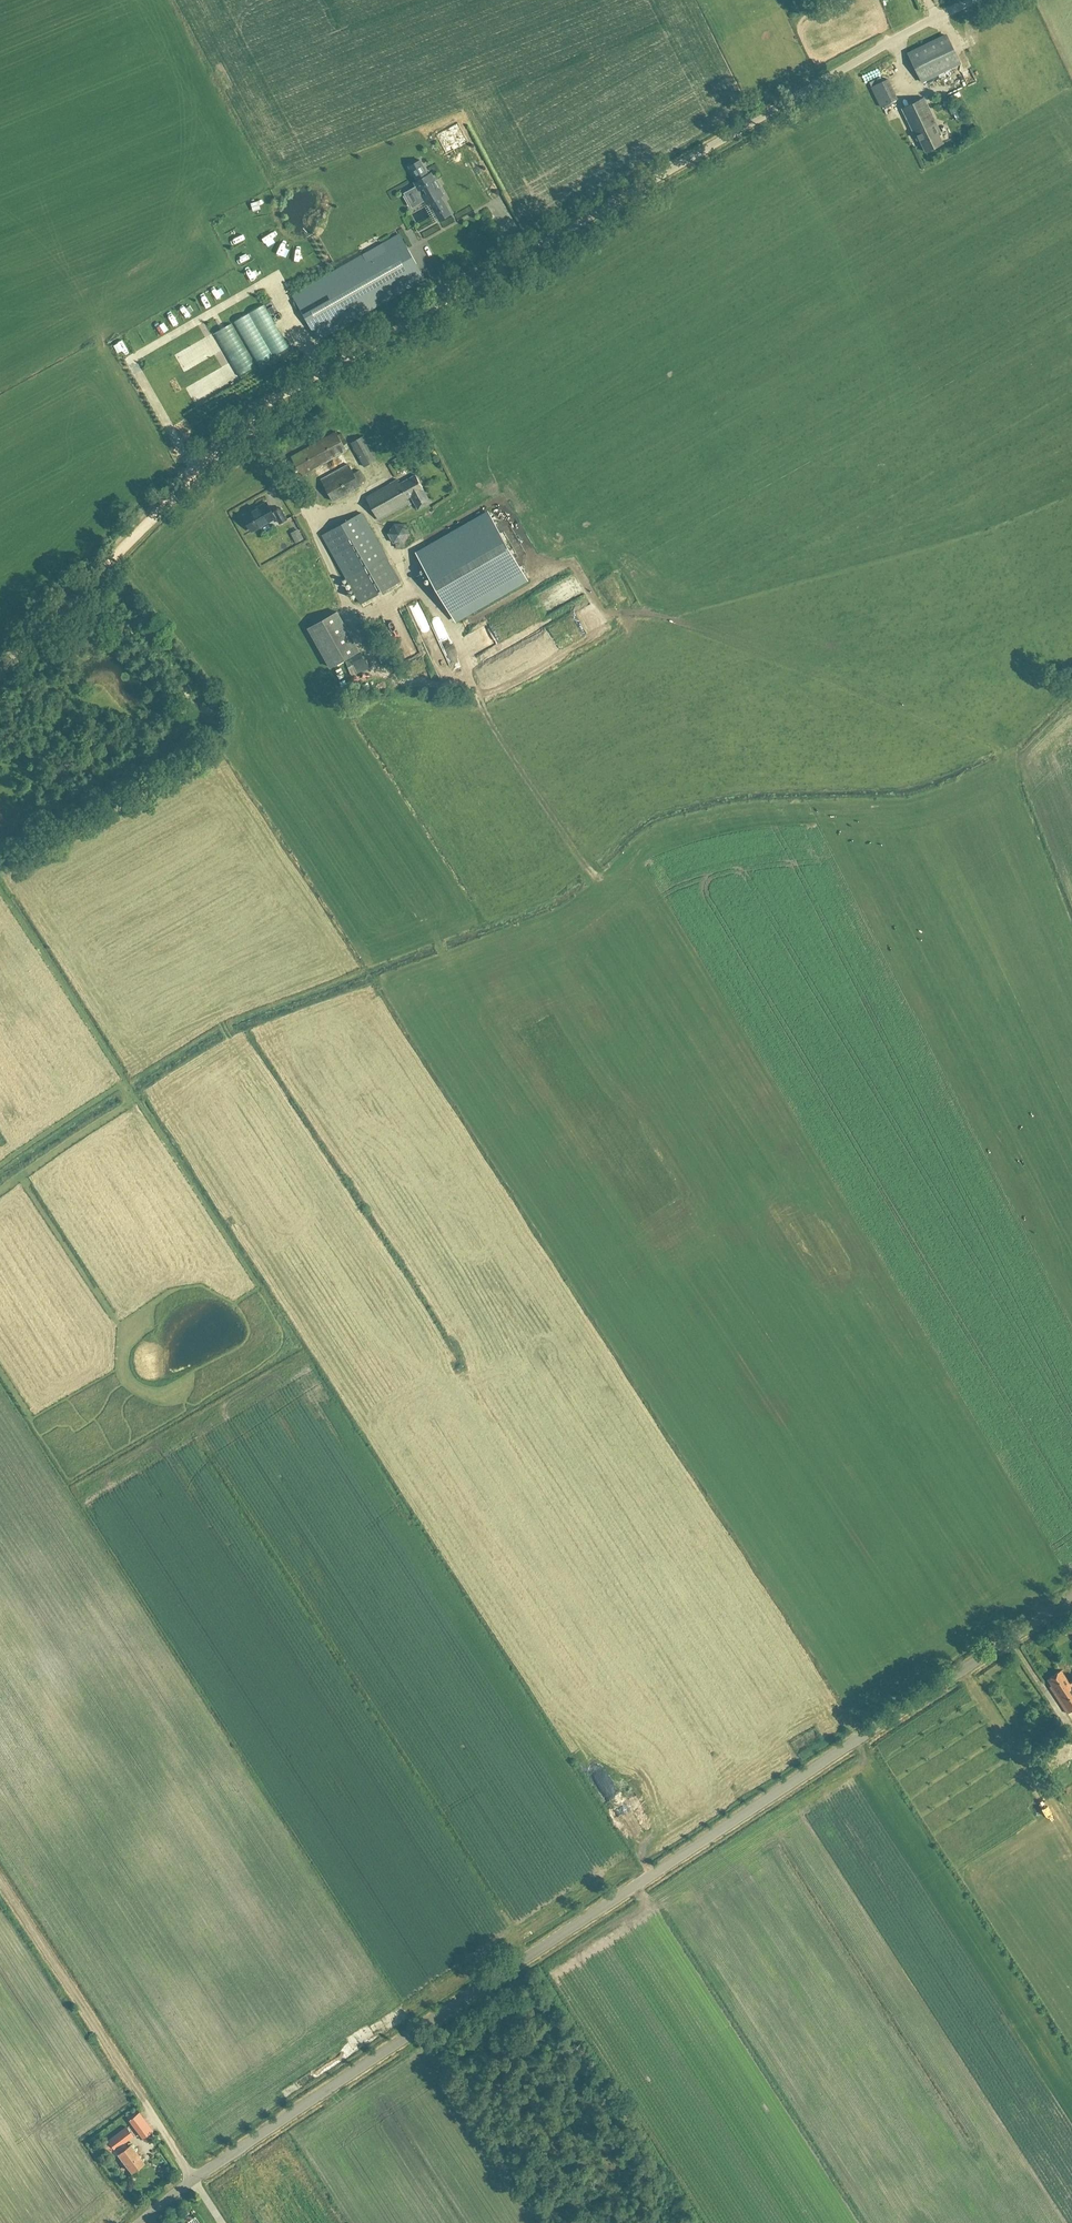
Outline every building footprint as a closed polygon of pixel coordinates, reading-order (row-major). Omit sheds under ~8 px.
[(889,13),(902,9),(899,0),(885,0),(889,13)] [(922,82),(961,63),(947,35),(909,54),(922,82)] [(872,77),(882,103),(900,97),(890,71),(872,77)] [(965,74),(954,78),(959,89),(970,84),(965,74)] [(941,132),(924,97),(902,108),(917,141),(920,140),(926,152),(944,143),(939,133),(941,132)] [(470,139),(458,120),(439,131),(445,141),(454,135),(460,145),(470,139)] [(447,207),(441,196),(444,194),(440,187),(436,181),(436,180),(432,173),(429,174),(421,160),(409,167),(418,181),(415,182),(416,186),(417,186),(412,189),(420,203),(425,200),(425,201),(427,204),(430,202),(436,213),(447,207)] [(400,234),(293,295),(318,339),(425,278),(400,234)] [(346,450),(343,445),(348,442),(342,433),(338,435),(336,432),(291,456),(302,475),(346,450)] [(376,460),(363,436),(351,442),(364,467),(376,460)] [(359,470),(353,473),(348,464),(321,480),(333,501),(360,485),(359,483),(365,480),(359,470)] [(366,496),(379,520),(410,503),(408,498),(411,496),(418,509),(430,502),(416,475),(400,484),(397,479),(366,496)] [(280,523),(287,519),(280,508),(273,512),(272,513),(266,502),(243,516),(252,531),(275,518),(276,517),(280,523)] [(527,578),(489,512),(417,553),(455,619),(527,578)] [(362,513),(323,535),(361,604),(400,582),(362,513)] [(302,528),(294,533),(299,542),(307,537),(302,528)] [(522,628),(533,622),(524,609),(514,615),(522,628)] [(331,668),(360,651),(337,611),(308,628),(331,668)] [(1071,1681),(1069,1682),(1062,1670),(1048,1679),(1053,1685),(1051,1687),(1068,1714),(1071,1711),(1071,1682),(1071,1681)] [(126,2127),(107,2141),(102,2145),(112,2158),(118,2154),(132,2172),(144,2162),(131,2144),(125,2149),(122,2145),(133,2137),(126,2127)]
